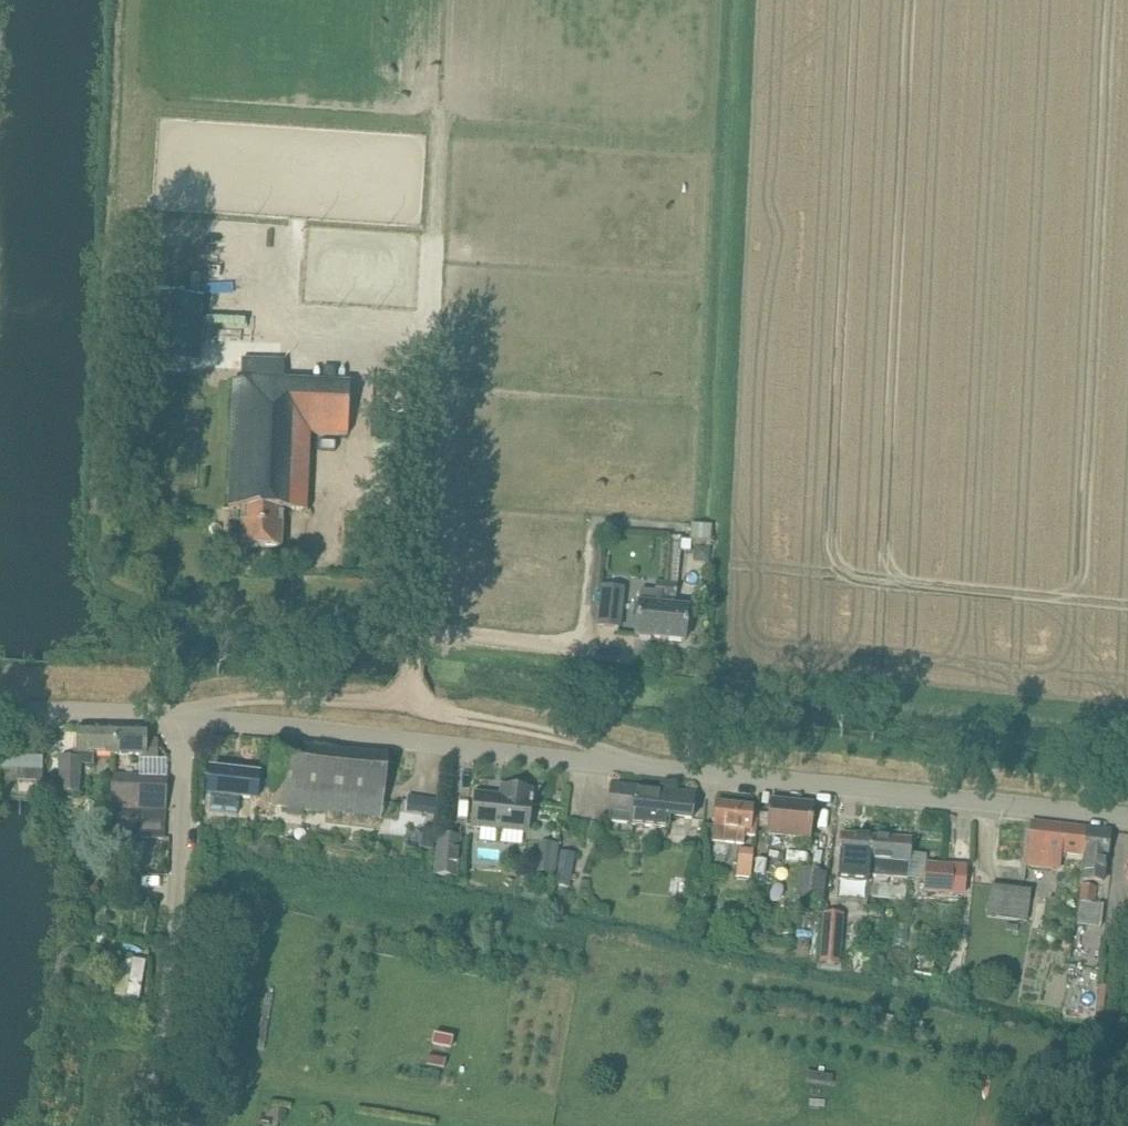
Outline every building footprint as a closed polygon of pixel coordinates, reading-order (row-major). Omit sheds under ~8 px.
[(242,381),(234,381),(229,510),(242,510),(241,547),(282,549),(284,511),(307,512),(310,435),(348,436),(350,384),(336,383),(337,368),(323,367),(323,383),(284,381),(285,361),(242,359),(242,381)] [(692,542),(710,543),(711,527),(690,525),(689,540),(692,541),(692,542)] [(664,607),(661,639),(685,641),(688,605),(673,604),(674,599),(676,600),(677,584),(678,584),(681,552),(690,553),(691,542),(682,541),(682,539),(672,538),(671,551),(669,551),(666,583),(664,603),(664,607)] [(640,601),(637,637),(661,639),(664,607),(664,603),(666,583),(655,582),(655,592),(640,591),(640,601)] [(601,586),(597,627),(621,629),(624,588),(601,586)] [(94,756),(117,757),(117,756),(118,729),(79,728),(79,753),(73,753),(73,759),(61,758),(60,793),(80,794),(81,766),(94,766),(94,756)] [(117,756),(117,757),(140,758),(140,760),(158,761),(159,741),(147,740),(148,730),(118,729),(117,756)] [(259,774),(213,769),(208,812),(238,815),(240,798),(258,800),(259,789),(273,791),(272,805),(286,807),(285,816),(302,818),(303,809),(382,817),(389,755),(279,743),(275,777),(259,775),(259,774)] [(0,770),(17,771),(17,782),(42,783),(43,759),(0,758),(0,770)] [(140,760),(139,776),(166,777),(166,761),(158,761),(140,760)] [(109,837),(164,840),(167,777),(166,777),(139,776),(112,775),(109,837)] [(611,785),(607,822),(629,824),(629,827),(634,827),(634,825),(668,829),(669,819),(692,822),(695,794),(611,785)] [(474,793),(470,829),(527,835),(531,799),(532,790),(527,790),(500,787),(499,795),(474,793)] [(407,796),(405,813),(436,816),(438,799),(425,798),(407,796)] [(772,800),(768,836),(809,840),(813,804),(772,800)] [(716,804),(714,831),(713,842),(744,845),(745,836),(756,838),(758,813),(752,813),(753,807),(716,804)] [(1062,855),(1082,857),(1085,829),(1031,824),(1027,868),(1060,871),(1062,855)] [(1085,828),(1085,829),(1082,857),(1080,882),(1104,884),(1109,830),(1085,828)] [(838,881),(868,883),(873,836),(841,834),(838,881)] [(455,878),(460,838),(438,836),(434,875),(455,878)] [(873,836),(868,883),(869,883),(870,877),(908,880),(909,858),(911,839),(873,836)] [(536,874),(555,876),(558,846),(539,844),(536,874)] [(757,844),(755,854),(763,855),(765,845),(757,844)] [(739,849),(737,863),(736,876),(751,878),(754,851),(739,849)] [(570,889),(575,854),(560,852),(555,887),(570,889)] [(908,880),(907,884),(925,886),(924,893),(962,896),(964,869),(927,866),(927,859),(909,858),(908,880)] [(755,860),(753,875),(763,877),(766,861),(757,860),(755,860)] [(824,901),(827,873),(799,870),(796,898),(824,901)] [(1031,892),(991,886),(987,917),(1027,923),(1031,892)] [(1077,925),(1081,926),(1088,927),(1100,928),(1103,906),(1094,905),(1095,888),(1081,887),(1080,896),(1079,903),(1077,925)] [(97,909),(97,920),(105,920),(105,909),(97,909)] [(801,927),(817,929),(819,913),(803,911),(801,927)] [(824,913),(820,965),(838,967),(842,915),(824,913)] [(906,925),(896,924),(894,941),(905,942),(906,925)] [(96,928),(95,936),(109,938),(110,929),(96,928)] [(916,957),(913,973),(930,976),(933,961),(916,957)] [(121,960),(114,1001),(139,1005),(145,964),(121,960)]
